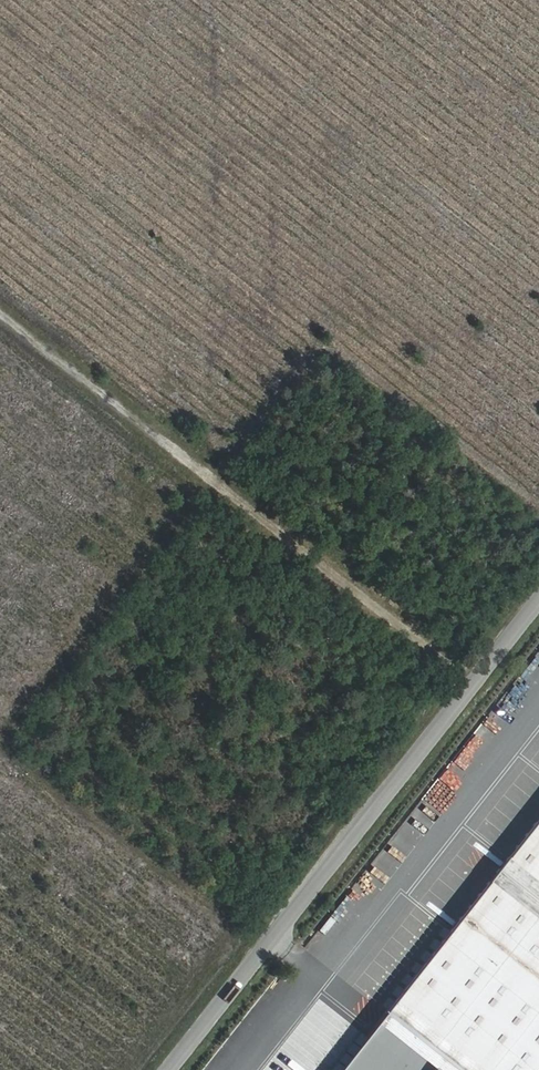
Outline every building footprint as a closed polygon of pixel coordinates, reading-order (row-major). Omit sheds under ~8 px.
[(466,1069),(538,1069),(538,827),(392,1013),(466,1069)] [(337,913),(334,919),(346,925),(350,919),(337,913)]
